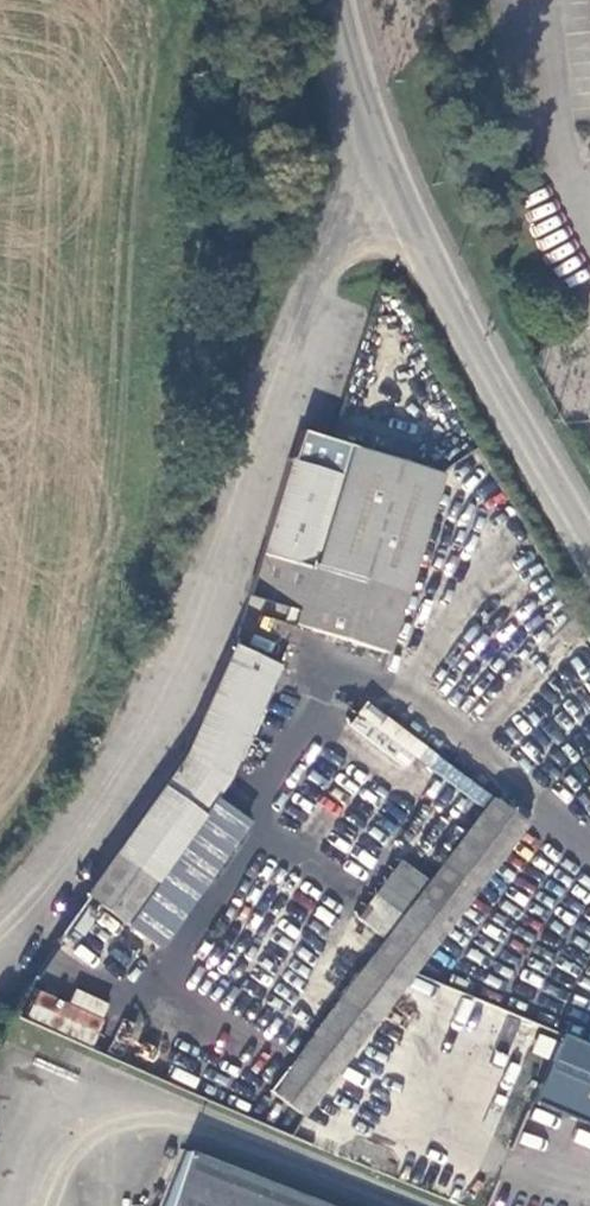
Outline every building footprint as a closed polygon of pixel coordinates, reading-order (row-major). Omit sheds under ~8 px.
[(326,442),(299,434),(282,490),(260,557),(311,572),(312,572),(313,569),(405,598),(444,479),(326,442)] [(247,597),(297,614),(311,572),(260,557),(247,597)] [(385,659),(405,598),(313,569),(312,572),(311,572),(297,614),(292,629),(385,659)] [(180,752),(81,895),(124,924),(165,866),(211,799),(221,784),(277,668),(232,645),(180,752)] [(296,1116),(519,823),(487,798),(264,1091),(296,1116)] [(124,924),(159,948),(246,823),(211,799),(165,866),(124,924)] [(90,1048),(111,1004),(75,987),(68,1002),(40,989),(27,1019),(90,1048)] [(589,1124),(589,1047),(574,1040),(547,1106),(589,1124)] [(187,1152),(166,1205),(324,1205),(187,1152)]
